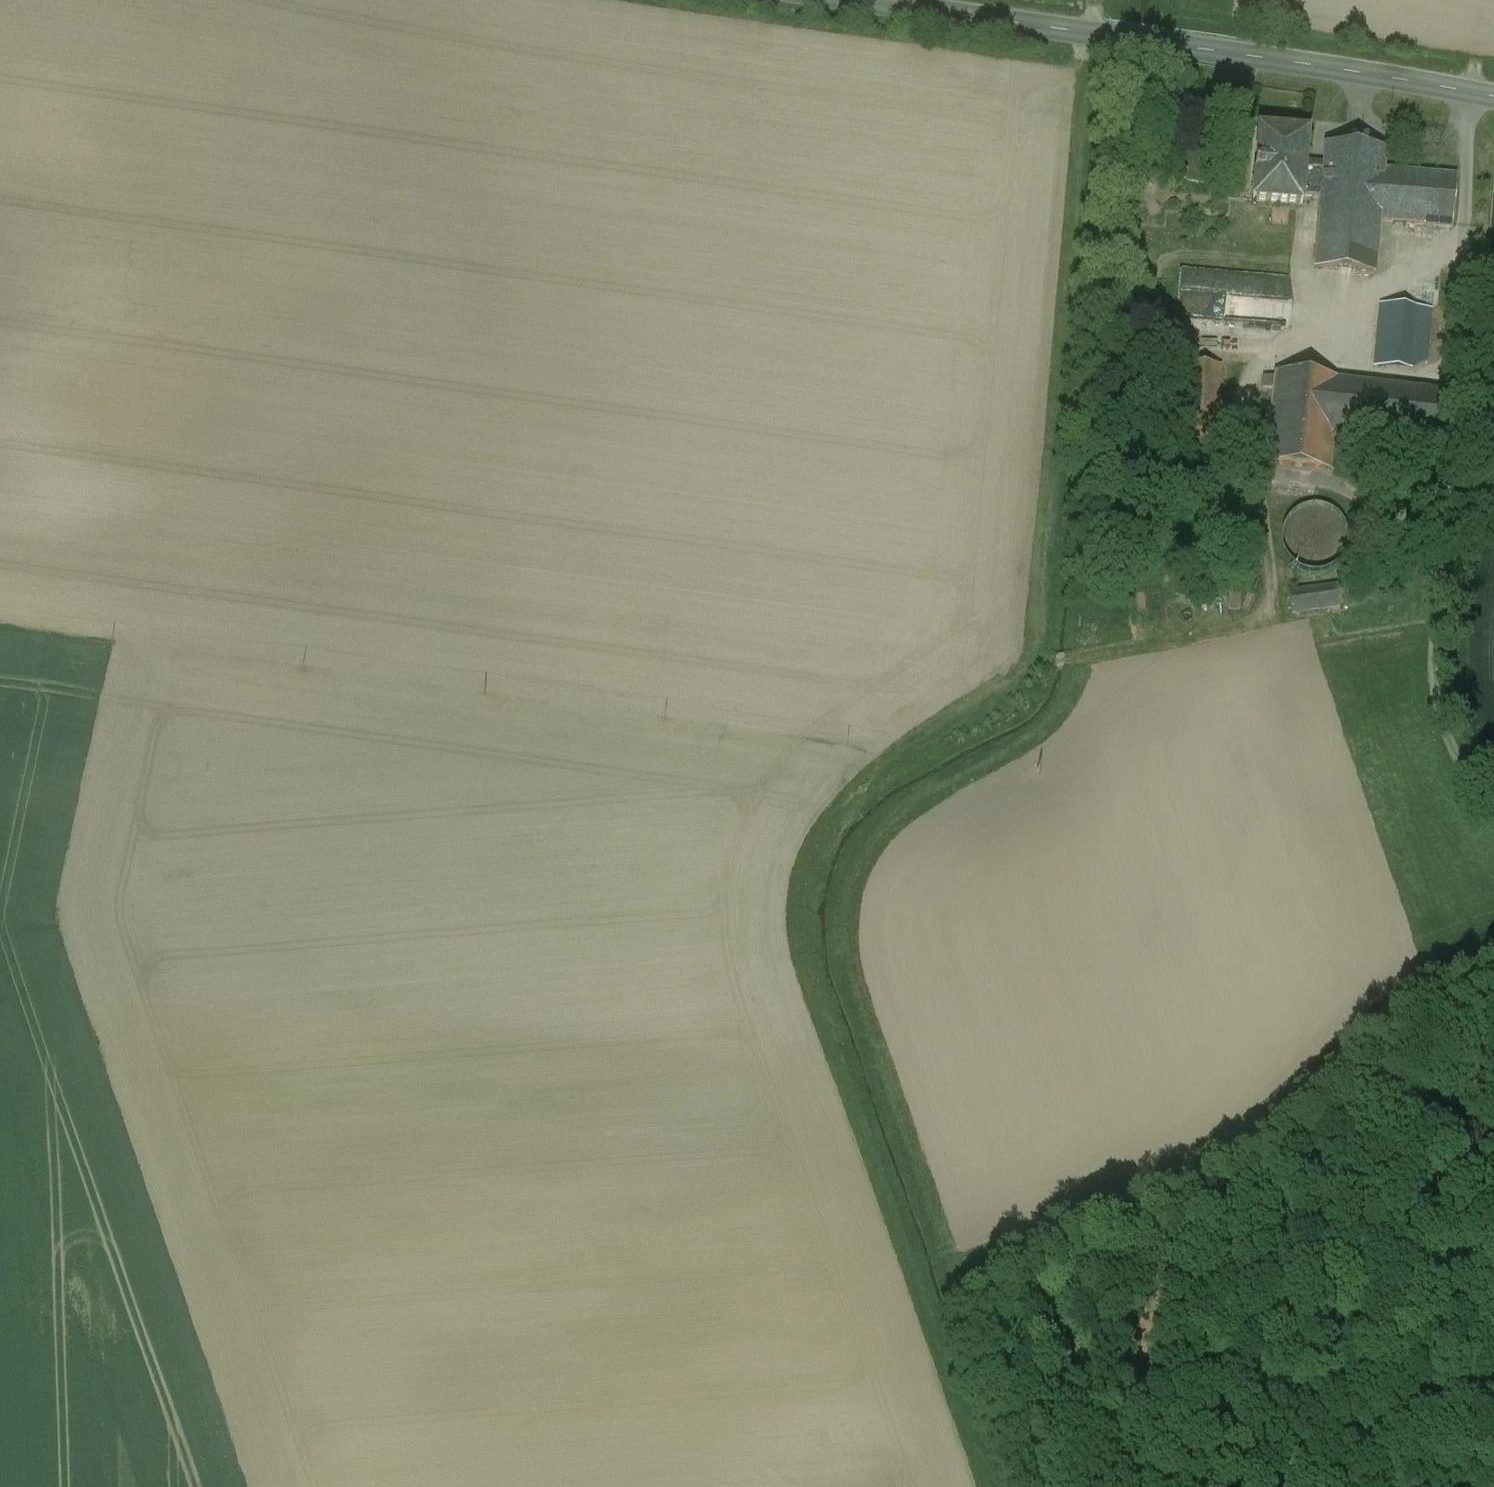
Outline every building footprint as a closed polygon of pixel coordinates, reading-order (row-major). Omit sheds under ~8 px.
[(1308,133),(1258,129),(1252,201),(1302,205),(1305,165),(1308,133)] [(1383,152),(1326,147),(1325,170),(1325,173),(1322,199),(1315,270),(1372,275),(1377,221),(1451,228),(1456,178),(1382,172),(1383,152)] [(1311,165),(1305,165),(1303,198),(1322,199),(1325,173),(1311,171),(1311,165)] [(1430,310),(1390,306),(1386,356),(1426,359),(1430,310)] [(1219,367),(1180,364),(1175,448),(1190,449),(1189,464),(1212,466),(1219,367)] [(1340,380),(1275,372),(1265,463),(1330,471),(1333,444),(1334,432),(1350,433),(1441,444),(1446,394),(1339,382),(1340,380)] [(1350,433),(1334,432),(1333,444),(1348,446),(1350,433)] [(1283,553),(1290,564),(1300,570),(1311,573),(1322,573),(1333,568),(1341,560),(1346,550),(1348,539),(1346,528),(1340,518),(1332,511),(1321,507),(1310,507),(1299,510),(1289,517),(1283,528),(1280,541),(1283,553)] [(1336,586),(1289,593),(1292,612),(1339,606),(1336,586)]
